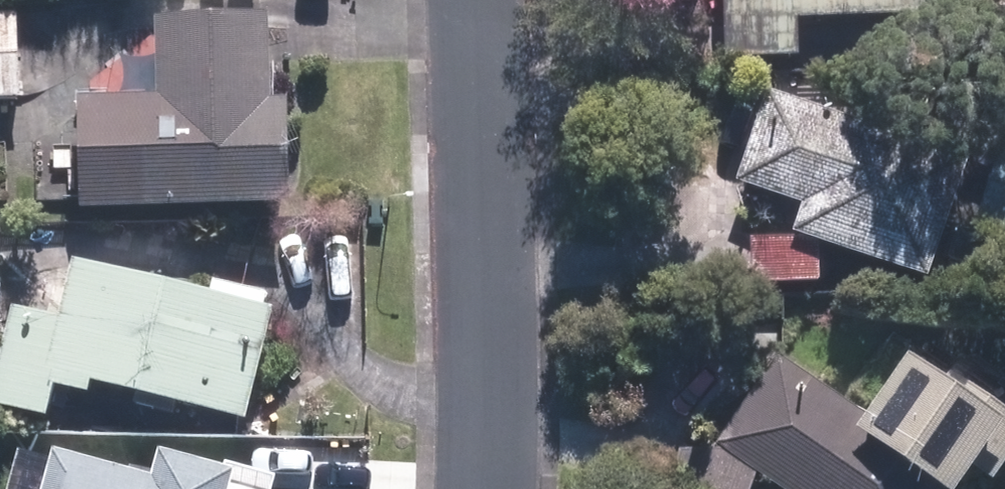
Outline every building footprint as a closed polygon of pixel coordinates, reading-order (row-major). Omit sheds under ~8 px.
[(730,56),(802,52),(800,19),(927,13),(927,0),(727,0),(730,56)] [(0,14),(0,99),(24,97),(18,12),(0,14)] [(83,115),(84,115),(86,208),(297,203),(294,99),(275,100),(273,13),(159,16),(161,93),(83,94),(83,115)] [(806,204),(797,231),(934,276),(973,156),(772,90),(741,183),(806,204)] [(979,221),(1004,229),(1004,146),(979,221)] [(0,235),(0,321),(10,320),(5,235),(0,235)] [(0,370),(0,404),(52,417),(60,384),(94,393),(97,381),(252,418),(279,307),(80,258),(65,318),(16,306),(0,370)] [(953,380),(916,354),(873,417),(782,355),(721,444),(787,488),(948,488),(949,487),(953,488),(966,488),(1001,438),(1004,441),(1004,405),(958,373),(953,380)] [(23,448),(12,488),(235,488),(240,468),(165,448),(158,474),(60,447),(57,457),(31,450),(23,448)]
